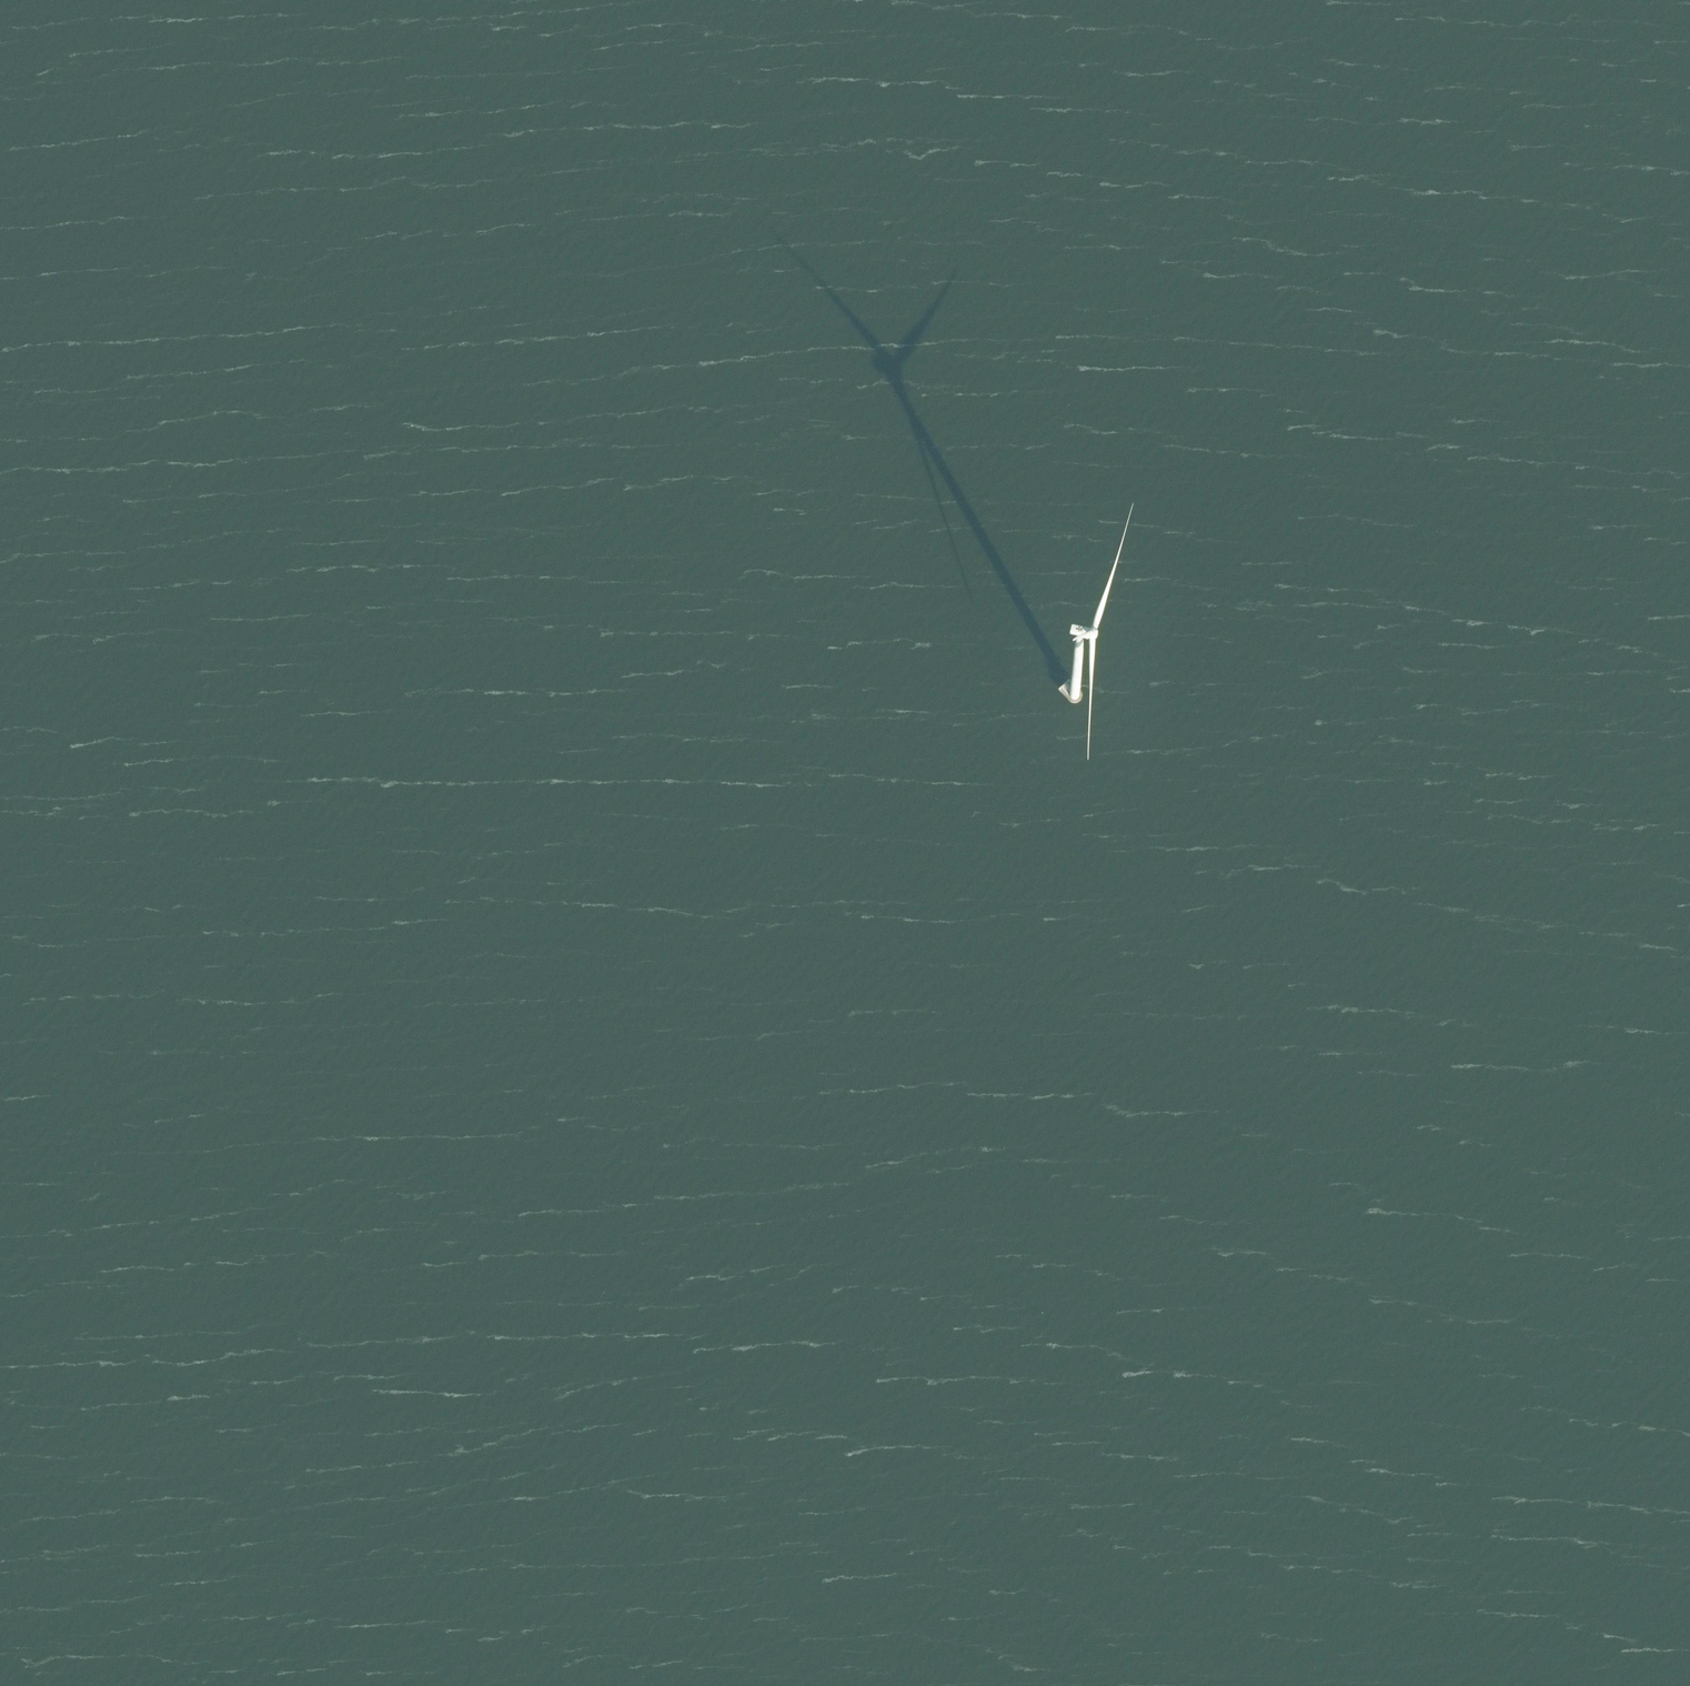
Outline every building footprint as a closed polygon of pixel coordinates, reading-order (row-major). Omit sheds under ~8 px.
[(1068,696),(1068,698),(1068,700),(1068,701),(1069,702),(1070,703),(1072,704),(1074,703),(1075,703),(1076,702),(1077,701),(1078,699),(1078,698),(1077,696),(1076,695),(1074,694),(1073,694),(1071,694),(1070,694),(1069,695),(1068,696)]
